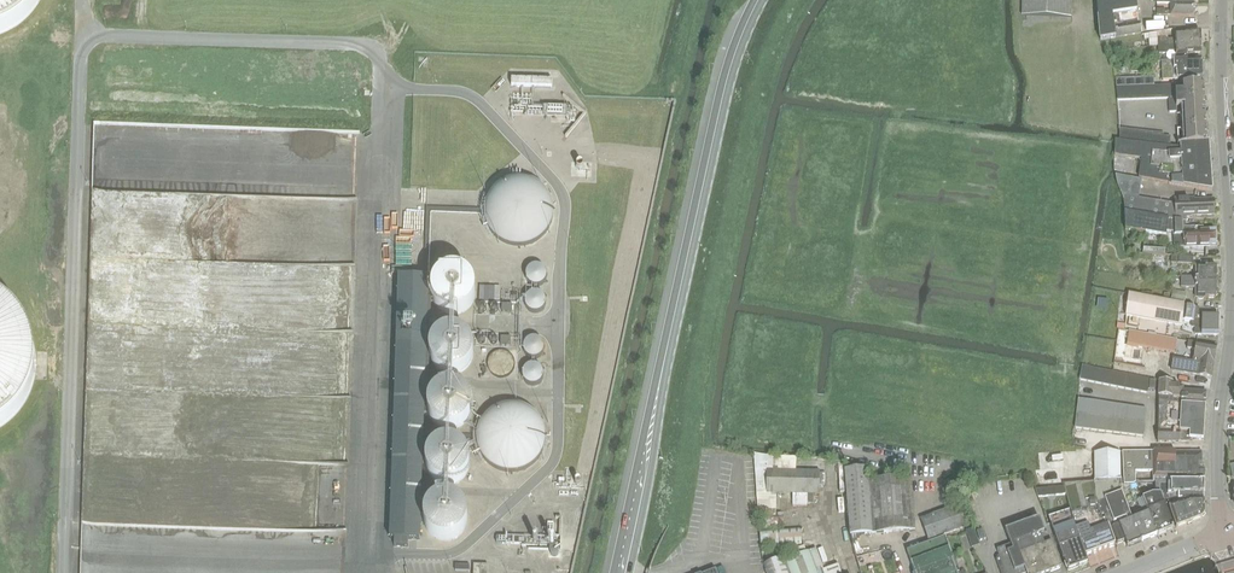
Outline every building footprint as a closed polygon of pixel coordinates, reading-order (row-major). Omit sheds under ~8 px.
[(10,34),(22,26),(33,17),(41,5),(44,0),(0,0),(0,38),(10,34)] [(1022,15),(1071,16),(1071,0),(1022,0),(1022,15)] [(1139,23),(1138,12),(1131,13),(1131,9),(1137,8),(1136,2),(1137,1),(1138,1),(1139,1),(1139,0),(1121,0),(1120,0),(1111,1),(1099,3),(1101,37),(1116,35),(1117,38),(1142,33),(1140,23),(1139,23)] [(1195,17),(1195,4),(1171,4),(1171,10),(1157,10),(1157,16),(1171,16),(1195,17)] [(1184,44),(1202,44),(1201,34),(1175,35),(1175,40),(1168,40),(1164,38),(1157,39),(1158,46),(1184,46),(1184,44)] [(1202,54),(1202,44),(1184,44),(1184,46),(1158,46),(1158,54),(1166,54),(1168,52),(1175,52),(1176,57),(1187,56),(1187,54),(1202,54)] [(1203,79),(1202,63),(1187,64),(1187,61),(1161,62),(1162,70),(1171,70),(1171,80),(1203,79)] [(1209,144),(1206,144),(1202,85),(1174,85),(1167,85),(1168,99),(1180,99),(1181,112),(1183,146),(1209,145),(1209,144)] [(1181,112),(1180,99),(1168,99),(1169,113),(1181,112)] [(543,106),(543,115),(565,115),(565,106),(543,106)] [(1163,145),(1171,146),(1171,137),(1164,136),(1163,145)] [(1181,148),(1115,141),(1114,156),(1142,160),(1139,178),(1168,184),(1183,187),(1212,192),(1210,157),(1209,157),(1209,145),(1183,146),(1180,146),(1181,148)] [(1157,218),(1175,221),(1185,222),(1186,217),(1214,216),(1213,200),(1194,201),(1194,198),(1175,199),(1175,204),(1139,199),(1142,181),(1116,177),(1118,185),(1126,201),(1125,213),(1157,218)] [(495,188),(494,189),(493,189),(493,190),(492,191),(491,192),(491,193),(490,193),(490,194),(489,194),(489,195),(488,196),(488,197),(488,198),(487,198),(487,199),(486,200),(486,201),(486,202),(485,203),(485,204),(485,205),(485,206),(484,207),(484,208),(484,209),(484,210),(484,211),(484,212),(484,213),(484,214),(484,215),(484,216),(484,217),(484,218),(484,219),(484,220),(485,221),(485,222),(485,223),(485,224),(486,224),(486,225),(486,226),(487,227),(487,228),(487,229),(488,229),(488,230),(489,231),(489,232),(490,232),(490,233),(491,234),(491,235),(492,235),(492,236),(493,236),(493,237),(494,237),(494,238),(495,238),(495,239),(496,240),(497,240),(497,241),(498,241),(498,242),(499,242),(500,242),(500,243),(501,243),(502,244),(503,244),(504,245),(505,245),(506,245),(506,246),(507,246),(508,246),(509,246),(509,247),(510,247),(511,247),(512,247),(513,247),(514,247),(514,248),(515,248),(516,248),(517,248),(518,248),(519,248),(520,248),(521,248),(523,247),(524,247),(525,247),(526,247),(527,247),(528,246),(529,246),(530,246),(531,245),(532,245),(533,245),(534,244),(535,244),(536,243),(537,243),(537,242),(538,241),(539,241),(540,240),(541,239),(542,239),(542,238),(543,237),(544,236),(545,236),(545,235),(546,234),(547,233),(547,232),(548,231),(548,230),(549,229),(550,228),(550,227),(551,226),(551,225),(551,224),(552,223),(552,222),(552,220),(552,219),(552,218),(553,217),(553,216),(553,215),(553,214),(553,213),(553,212),(553,211),(553,210),(553,209),(552,208),(552,207),(552,206),(552,205),(551,204),(551,203),(551,202),(550,201),(550,200),(550,199),(549,198),(549,197),(548,196),(547,195),(547,194),(546,193),(546,192),(545,191),(544,191),(544,190),(543,189),(542,188),(541,188),(540,187),(540,186),(539,186),(538,185),(537,184),(536,184),(535,183),(534,183),(533,182),(532,182),(531,181),(530,181),(529,181),(528,180),(527,180),(526,180),(525,180),(524,179),(523,179),(522,179),(521,179),(520,179),(519,179),(518,179),(517,179),(516,179),(515,179),(514,179),(513,179),(512,180),(510,180),(509,180),(508,180),(507,181),(506,181),(505,181),(504,182),(503,182),(502,183),(501,184),(500,184),(499,185),(498,185),(497,186),(496,187),(495,187),(495,188)] [(1157,218),(1125,213),(1126,230),(1166,237),(1167,232),(1173,233),(1173,236),(1174,236),(1174,248),(1215,247),(1215,232),(1204,232),(1204,227),(1193,227),(1193,228),(1185,228),(1185,222),(1175,221),(1157,218)] [(547,276),(547,275),(547,274),(547,273),(546,272),(546,271),(546,270),(545,270),(545,269),(544,269),(544,268),(543,268),(543,267),(542,267),(542,266),(541,266),(540,265),(539,265),(538,265),(537,265),(536,265),(535,265),(534,265),(533,265),(532,265),(531,266),(530,266),(530,267),(529,267),(528,268),(527,269),(527,270),(526,270),(526,271),(526,272),(525,272),(525,273),(525,274),(525,275),(525,276),(525,277),(525,278),(525,279),(526,279),(526,280),(526,281),(527,282),(527,283),(528,283),(528,284),(529,284),(530,285),(531,285),(531,286),(532,286),(533,286),(534,286),(535,287),(536,287),(537,287),(538,286),(539,286),(540,286),(541,286),(541,285),(542,285),(542,284),(543,284),(544,283),(545,282),(545,281),(546,281),(546,280),(546,279),(547,279),(547,278),(547,277),(547,276)] [(1188,283),(1216,284),(1216,276),(1218,276),(1218,271),(1216,270),(1216,268),(1202,267),(1202,266),(1195,266),(1195,277),(1188,277),(1188,283)] [(453,272),(452,272),(451,272),(450,272),(449,272),(448,272),(447,273),(446,273),(445,273),(444,273),(444,274),(443,274),(442,274),(442,275),(441,275),(440,276),(439,276),(439,277),(438,277),(438,278),(437,278),(436,279),(435,280),(435,281),(434,281),(434,282),(433,283),(433,284),(432,285),(432,286),(431,287),(431,288),(431,289),(431,290),(431,291),(430,292),(430,293),(430,294),(430,295),(431,296),(431,297),(431,298),(431,299),(431,300),(432,301),(432,302),(432,303),(433,304),(433,305),(434,305),(434,306),(434,307),(435,307),(435,308),(436,309),(437,309),(437,310),(438,310),(438,311),(439,311),(440,312),(441,313),(442,313),(442,314),(443,314),(444,314),(445,315),(446,315),(447,315),(448,316),(449,316),(450,316),(451,316),(452,316),(453,316),(454,316),(455,316),(456,316),(457,316),(458,315),(459,315),(460,315),(461,314),(462,314),(463,313),(464,313),(465,312),(466,312),(466,311),(467,311),(468,310),(468,309),(469,309),(469,308),(470,308),(470,307),(471,306),(472,305),(472,304),(472,303),(473,303),(473,302),(473,301),(474,300),(474,299),(474,298),(474,297),(474,296),(474,295),(474,294),(474,293),(474,292),(474,291),(474,290),(474,289),(474,288),(473,287),(473,286),(473,285),(472,285),(472,284),(472,283),(471,283),(471,282),(471,281),(470,281),(470,280),(469,280),(469,279),(468,279),(468,278),(467,278),(467,277),(466,277),(466,276),(465,276),(464,275),(463,275),(463,274),(462,274),(461,274),(460,273),(459,273),(458,273),(457,273),(457,272),(456,272),(455,272),(454,272),(453,272)] [(388,542),(418,544),(429,278),(399,276),(388,542)] [(1216,291),(1216,284),(1188,283),(1188,277),(1181,277),(1181,288),(1195,288),(1195,299),(1216,300),(1216,297),(1218,296),(1218,292),(1216,291)] [(501,300),(501,286),(480,285),(480,299),(501,300)] [(1174,291),(1172,301),(1186,304),(1187,294),(1174,291)] [(546,303),(546,302),(546,301),(545,300),(545,299),(545,298),(544,298),(544,297),(544,296),(543,296),(543,295),(542,295),(542,294),(541,294),(540,293),(539,293),(538,293),(538,292),(537,292),(536,292),(535,292),(534,292),(533,292),(532,292),(532,293),(531,293),(530,293),(530,294),(529,294),(528,294),(528,295),(527,295),(527,296),(526,296),(526,297),(526,298),(525,298),(525,299),(525,300),(525,301),(525,302),(525,303),(525,304),(525,305),(525,306),(525,307),(526,307),(526,308),(526,309),(527,309),(527,310),(528,310),(528,311),(529,311),(530,312),(531,312),(531,313),(532,313),(533,313),(534,313),(535,313),(536,313),(537,313),(538,313),(539,313),(539,312),(540,312),(541,312),(541,311),(542,311),(542,310),(543,310),(543,309),(544,309),(544,308),(545,307),(545,306),(545,305),(546,305),(546,304),(546,303)] [(1129,294),(1125,317),(1181,326),(1182,321),(1192,322),(1191,328),(1194,328),(1195,335),(1201,335),(1201,337),(1218,337),(1219,315),(1208,314),(1208,313),(1199,313),(1199,308),(1196,308),(1184,306),(1184,304),(1129,294)] [(9,421),(19,411),(26,400),(32,387),(35,373),(36,360),(33,346),(29,333),(22,320),(13,310),(2,301),(0,300),(0,427),(9,421)] [(473,353),(473,352),(473,351),(473,350),(473,349),(472,348),(472,347),(472,346),(472,345),(471,344),(471,343),(470,342),(470,341),(469,341),(469,340),(468,339),(468,338),(467,338),(466,337),(466,336),(465,336),(464,335),(463,334),(462,334),(461,333),(460,333),(459,332),(458,332),(457,332),(456,331),(455,331),(454,331),(453,331),(452,331),(451,331),(450,331),(449,331),(448,331),(447,331),(446,331),(445,332),(444,332),(443,332),(442,333),(441,333),(440,334),(439,334),(438,335),(437,336),(436,336),(436,337),(435,338),(434,338),(434,339),(433,340),(433,341),(432,341),(432,342),(431,343),(431,344),(430,345),(430,346),(430,347),(430,348),(429,349),(429,350),(429,351),(429,352),(429,353),(429,354),(429,355),(429,356),(429,357),(430,358),(430,359),(430,360),(430,361),(431,361),(431,362),(431,363),(432,363),(432,364),(432,365),(433,365),(433,366),(434,366),(434,367),(435,368),(436,369),(437,370),(438,370),(438,371),(439,371),(439,372),(440,372),(441,372),(441,373),(442,373),(443,373),(444,374),(445,374),(446,374),(447,374),(447,375),(448,375),(449,375),(450,375),(451,375),(452,375),(453,375),(454,375),(455,375),(455,374),(456,374),(457,374),(458,374),(459,373),(460,373),(461,373),(461,372),(462,372),(463,372),(463,371),(464,371),(464,370),(465,370),(466,369),(467,369),(467,368),(468,367),(468,366),(469,366),(469,365),(470,365),(470,364),(470,363),(471,363),(471,362),(471,361),(472,361),(472,360),(472,359),(472,358),(473,357),(473,356),(473,355),(473,354),(473,353)] [(1174,353),(1177,340),(1130,331),(1129,333),(1127,345),(1132,346),(1174,353)] [(544,349),(544,348),(544,347),(544,346),(544,345),(543,345),(543,344),(543,343),(542,342),(541,341),(540,340),(539,340),(539,339),(538,339),(537,339),(537,338),(536,338),(535,338),(534,338),(533,338),(532,338),(531,338),(530,338),(529,339),(528,339),(527,340),(526,341),(525,341),(525,342),(524,343),(524,344),(524,345),(523,345),(523,346),(523,347),(523,348),(523,349),(523,350),(523,351),(523,352),(524,353),(524,354),(525,355),(526,356),(527,357),(528,358),(529,358),(530,358),(530,359),(531,359),(532,359),(533,359),(534,359),(535,359),(536,359),(537,359),(537,358),(538,358),(539,358),(539,357),(540,357),(541,356),(542,355),(542,354),(543,354),(543,353),(543,352),(544,352),(544,351),(544,350),(544,349)] [(1215,363),(1218,347),(1189,342),(1188,348),(1194,349),(1192,363),(1174,359),(1172,371),(1212,378),(1214,363),(1215,363)] [(490,352),(492,375),(515,373),(513,350),(490,352)] [(522,375),(522,376),(522,377),(522,378),(523,378),(523,379),(523,380),(524,381),(524,382),(525,382),(525,383),(526,383),(526,384),(527,384),(528,385),(529,385),(530,385),(531,386),(532,386),(533,386),(534,386),(535,386),(535,385),(536,385),(537,385),(538,384),(539,384),(539,383),(540,383),(540,382),(541,382),(541,381),(542,381),(542,380),(542,379),(543,379),(543,378),(543,377),(543,376),(543,375),(543,374),(543,373),(543,372),(542,371),(542,370),(542,369),(541,369),(541,368),(540,368),(540,367),(539,367),(539,366),(538,366),(537,366),(537,365),(536,365),(535,365),(534,365),(533,365),(532,365),(531,365),(530,365),(529,365),(528,365),(528,366),(527,366),(526,367),(525,367),(525,368),(524,368),(524,369),(524,370),(523,370),(523,371),(523,372),(522,372),(522,373),(522,374),(522,375)] [(1087,381),(1090,367),(1082,366),(1079,380),(1087,381)] [(1087,381),(1094,383),(1097,369),(1090,367),(1087,381)] [(1102,384),(1105,370),(1097,369),(1094,383),(1102,384)] [(1102,384),(1109,386),(1112,372),(1105,370),(1102,384)] [(1117,387),(1120,373),(1112,372),(1109,386),(1117,387)] [(1117,387),(1124,389),(1127,374),(1120,373),(1117,387)] [(1132,390),(1135,376),(1127,374),(1124,389),(1132,390)] [(1132,390),(1140,392),(1142,377),(1135,376),(1132,390)] [(1147,393),(1150,379),(1142,377),(1140,392),(1147,393)] [(1159,382),(1158,404),(1205,406),(1206,406),(1207,392),(1183,391),(1183,387),(1173,386),(1173,383),(1159,382)] [(427,407),(427,408),(427,409),(427,410),(428,411),(428,412),(428,413),(428,414),(429,415),(429,416),(430,417),(430,418),(431,419),(431,420),(432,421),(432,422),(433,423),(434,424),(435,424),(435,425),(436,426),(437,426),(438,427),(439,427),(440,428),(441,428),(442,429),(443,429),(444,429),(445,429),(446,430),(447,430),(448,430),(450,430),(451,430),(452,430),(453,430),(454,429),(455,429),(456,429),(457,428),(458,428),(459,428),(460,427),(461,427),(462,426),(463,425),(464,424),(465,423),(466,422),(467,421),(468,420),(468,419),(469,418),(469,417),(470,416),(470,415),(470,414),(471,413),(471,412),(471,411),(471,410),(471,409),(471,408),(471,406),(471,405),(471,404),(471,403),(470,402),(470,401),(470,400),(469,399),(469,398),(468,397),(468,396),(467,395),(466,395),(466,394),(465,393),(464,392),(463,391),(462,390),(461,390),(460,389),(459,388),(458,388),(457,388),(456,387),(455,387),(454,387),(453,386),(452,386),(451,386),(449,386),(448,386),(447,386),(446,386),(445,387),(444,387),(443,387),(442,387),(441,388),(440,388),(439,389),(438,389),(437,390),(436,390),(435,391),(435,392),(434,393),(433,393),(432,394),(432,395),(431,396),(431,397),(430,398),(430,399),(429,400),(429,401),(428,402),(428,403),(428,404),(428,405),(428,406),(427,407)] [(1078,399),(1077,414),(1084,415),(1085,400),(1078,399)] [(1085,400),(1084,415),(1092,416),(1093,402),(1085,400)] [(1093,402),(1092,416),(1099,417),(1100,403),(1093,402)] [(1100,403),(1099,417),(1107,418),(1108,404),(1100,403)] [(476,437),(476,438),(476,439),(476,440),(477,441),(477,442),(477,443),(477,444),(477,445),(477,446),(478,447),(478,448),(478,449),(478,450),(479,450),(479,451),(479,452),(480,453),(480,454),(481,454),(481,455),(481,456),(482,457),(483,458),(483,459),(484,459),(484,460),(485,461),(486,461),(486,462),(487,463),(488,464),(489,464),(489,465),(490,465),(491,466),(492,467),(493,467),(493,468),(494,468),(495,469),(496,469),(497,470),(498,470),(499,470),(500,471),(501,471),(502,471),(503,471),(504,472),(505,472),(506,472),(507,472),(508,472),(509,472),(510,472),(511,472),(512,472),(513,472),(514,472),(515,472),(516,472),(517,472),(518,472),(519,471),(520,471),(521,471),(522,471),(523,470),(524,470),(525,470),(525,469),(526,469),(527,468),(528,468),(529,467),(530,467),(531,466),(532,465),(533,465),(533,464),(534,464),(535,463),(535,462),(536,462),(536,461),(537,461),(537,460),(538,459),(539,459),(539,458),(540,457),(540,456),(541,455),(541,454),(542,454),(542,453),(542,452),(543,451),(543,450),(544,449),(544,448),(544,447),(544,446),(545,446),(545,445),(545,444),(545,443),(545,442),(545,441),(545,440),(545,439),(545,438),(545,437),(545,436),(545,435),(545,434),(545,433),(545,432),(545,431),(545,430),(544,430),(544,429),(544,428),(544,427),(543,426),(543,425),(542,424),(542,423),(542,422),(541,422),(541,421),(540,420),(540,419),(539,418),(539,417),(538,417),(537,416),(537,415),(536,415),(536,414),(535,413),(534,412),(533,412),(533,411),(532,411),(531,410),(530,409),(529,409),(528,408),(527,407),(526,407),(525,407),(525,406),(524,406),(523,406),(522,405),(521,405),(520,405),(519,404),(518,404),(517,404),(516,404),(515,404),(514,404),(513,404),(512,404),(511,404),(510,404),(509,404),(508,404),(507,404),(506,404),(505,404),(504,404),(503,404),(502,405),(501,405),(500,405),(499,406),(498,406),(497,406),(496,407),(495,407),(494,408),(493,408),(493,409),(492,409),(491,410),(490,411),(489,411),(489,412),(488,412),(487,413),(486,414),(486,415),(485,415),(484,416),(484,417),(483,417),(483,418),(482,419),(481,420),(481,421),(481,422),(480,422),(480,423),(479,424),(479,425),(478,426),(478,427),(478,428),(478,429),(477,430),(477,431),(477,432),(477,433),(477,434),(477,435),(476,436),(476,437)] [(1108,404),(1107,418),(1114,419),(1115,405),(1108,404)] [(1205,406),(1158,404),(1158,430),(1159,431),(1158,443),(1190,442),(1190,439),(1203,440),(1204,420),(1205,406)] [(1115,405),(1114,419),(1122,420),(1123,406),(1115,405)] [(1123,406),(1122,420),(1129,421),(1130,407),(1123,406)] [(1130,407),(1129,421),(1137,422),(1138,408),(1130,407)] [(1138,408),(1137,422),(1144,423),(1146,409),(1138,408)] [(1075,429),(1083,430),(1084,415),(1077,414),(1075,429)] [(1083,430),(1090,431),(1092,416),(1084,415),(1083,430)] [(1090,431),(1098,432),(1099,417),(1092,416),(1090,431)] [(1098,432),(1105,433),(1107,418),(1099,417),(1098,432)] [(1107,418),(1105,433),(1113,433),(1114,419),(1107,418)] [(1113,433),(1121,434),(1122,420),(1114,419),(1113,433)] [(1121,434),(1128,435),(1129,421),(1122,420),(1121,434)] [(1128,435),(1136,436),(1137,422),(1129,421),(1128,435)] [(1137,422),(1136,436),(1143,437),(1144,423),(1137,422)] [(428,463),(428,464),(428,465),(428,466),(428,467),(428,468),(428,469),(429,470),(429,471),(429,472),(430,473),(430,474),(431,474),(431,475),(432,476),(433,477),(433,478),(434,478),(435,479),(436,480),(437,481),(438,482),(439,482),(440,483),(441,483),(442,483),(443,484),(444,484),(445,484),(446,484),(447,484),(448,484),(449,484),(450,484),(451,484),(452,484),(453,484),(454,484),(455,483),(456,483),(457,483),(458,482),(459,482),(459,481),(460,481),(461,480),(462,480),(463,479),(463,478),(464,477),(465,477),(465,476),(466,475),(466,474),(467,473),(467,472),(468,471),(468,470),(468,469),(469,468),(469,467),(469,466),(469,465),(469,464),(469,463),(469,462),(469,461),(469,460),(469,459),(468,458),(468,457),(468,456),(467,455),(467,454),(466,454),(466,453),(465,452),(465,451),(464,450),(463,449),(462,448),(461,447),(460,447),(459,446),(458,445),(457,445),(456,444),(455,444),(454,444),(453,444),(452,443),(451,443),(450,443),(449,443),(448,443),(447,443),(446,443),(445,443),(444,444),(443,444),(442,444),(441,445),(440,445),(439,445),(438,446),(437,447),(436,447),(436,448),(435,448),(434,449),(433,450),(433,451),(432,451),(431,452),(431,453),(430,454),(430,455),(429,456),(429,457),(429,458),(428,459),(428,460),(428,461),(428,462),(428,463)] [(1121,481),(1121,472),(1120,452),(1097,452),(1098,482),(1121,481)] [(1153,482),(1155,482),(1204,482),(1204,470),(1202,470),(1202,454),(1175,453),(1175,452),(1153,453),(1123,452),(1122,485),(1135,485),(1135,483),(1136,483),(1136,471),(1153,471),(1153,482)] [(795,470),(796,458),(767,458),(754,454),(757,512),(760,511),(760,517),(772,516),(775,516),(776,496),(771,496),(771,495),(766,495),(766,470),(795,470)] [(873,534),(916,530),(911,477),(868,480),(867,469),(844,471),(850,536),(873,534)] [(807,507),(807,495),(819,495),(820,471),(767,470),(766,494),(793,495),(793,506),(807,507)] [(1096,513),(1094,485),(1095,482),(1063,485),(1064,488),(1067,495),(1072,515),(1096,513)] [(1108,519),(1117,544),(1118,545),(1125,542),(1127,548),(1141,542),(1132,520),(1125,502),(1123,497),(1121,482),(1095,482),(1094,485),(1096,513),(1098,522),(1105,519),(1108,519)] [(1204,501),(1204,482),(1155,482),(1155,495),(1160,495),(1163,500),(1178,500),(1204,501)] [(1057,496),(1067,495),(1064,488),(1054,488),(1057,496)] [(1038,498),(1047,497),(1045,489),(1035,490),(1038,498)] [(1153,495),(1140,499),(1156,537),(1174,530),(1164,505),(1160,495),(1153,495)] [(423,518),(423,519),(423,520),(423,521),(423,522),(423,523),(424,523),(424,524),(424,525),(424,526),(425,527),(425,528),(425,529),(426,529),(426,530),(427,531),(427,532),(428,532),(428,533),(429,534),(430,534),(430,535),(431,535),(431,536),(432,536),(433,537),(434,538),(435,538),(436,539),(437,539),(438,539),(438,540),(439,540),(440,540),(441,540),(442,540),(442,541),(443,541),(444,541),(445,541),(446,541),(447,541),(448,541),(449,540),(450,540),(451,540),(452,540),(452,539),(453,539),(454,539),(455,538),(456,538),(457,537),(458,537),(458,536),(459,536),(459,535),(460,535),(461,534),(462,533),(463,532),(463,531),(464,531),(464,530),(465,529),(465,528),(466,527),(466,526),(466,525),(467,524),(467,523),(467,522),(467,521),(467,520),(467,519),(467,518),(467,517),(467,516),(467,515),(467,514),(467,513),(466,513),(466,512),(466,511),(466,510),(465,510),(465,509),(465,508),(464,508),(464,507),(463,506),(463,505),(462,505),(462,504),(461,504),(461,503),(460,503),(460,502),(459,502),(459,501),(458,501),(458,500),(457,500),(456,500),(456,499),(455,499),(454,499),(454,498),(453,498),(452,498),(451,497),(450,497),(449,497),(448,497),(447,497),(446,497),(445,497),(444,497),(443,497),(442,497),(441,497),(440,497),(439,497),(438,498),(437,498),(436,498),(436,499),(435,499),(434,499),(434,500),(433,500),(432,501),(431,501),(431,502),(430,502),(430,503),(429,503),(429,504),(428,504),(428,505),(427,505),(427,506),(427,507),(426,507),(426,508),(425,509),(425,510),(425,511),(424,511),(424,512),(424,513),(424,514),(423,514),(423,515),(423,516),(423,517),(423,518)] [(1156,537),(1140,499),(1137,501),(1143,515),(1132,520),(1141,542),(1156,537)] [(1204,515),(1204,503),(1190,502),(1169,509),(1176,529),(1201,519),(1204,515)] [(928,542),(970,526),(962,504),(920,519),(928,542)] [(761,530),(783,528),(782,516),(760,517),(761,530)] [(1044,534),(1039,520),(1005,532),(1010,545),(997,550),(1003,566),(999,568),(1000,572),(1050,572),(1061,569),(1051,543),(1044,546),(1043,544),(1051,541),(1047,532),(1044,534)] [(344,529),(219,526),(219,539),(245,540),(245,547),(265,560),(132,556),(131,565),(172,566),(175,562),(175,564),(243,566),(243,572),(257,572),(257,564),(268,565),(274,555),(274,562),(297,563),(297,572),(304,562),(321,572),(343,572),(344,529)] [(1076,531),(1079,540),(1086,556),(1115,545),(1108,526),(1091,532),(1089,526),(1076,531)] [(761,549),(801,546),(800,528),(760,531),(761,549)] [(980,545),(974,528),(966,531),(972,548),(980,545)] [(977,533),(980,541),(986,539),(983,531),(977,533)] [(1088,564),(1086,556),(1079,540),(1076,531),(1056,538),(1067,572),(1088,564)] [(503,534),(503,536),(495,536),(494,544),(526,545),(526,535),(503,534)] [(946,537),(906,551),(914,572),(959,572),(946,537)] [(810,552),(817,572),(823,572),(822,571),(823,571),(822,568),(823,568),(816,550),(810,552)] [(810,552),(786,560),(785,557),(763,565),(766,572),(817,572),(810,552)] [(80,572),(100,572),(100,568),(102,568),(103,554),(81,554),(80,572)]
